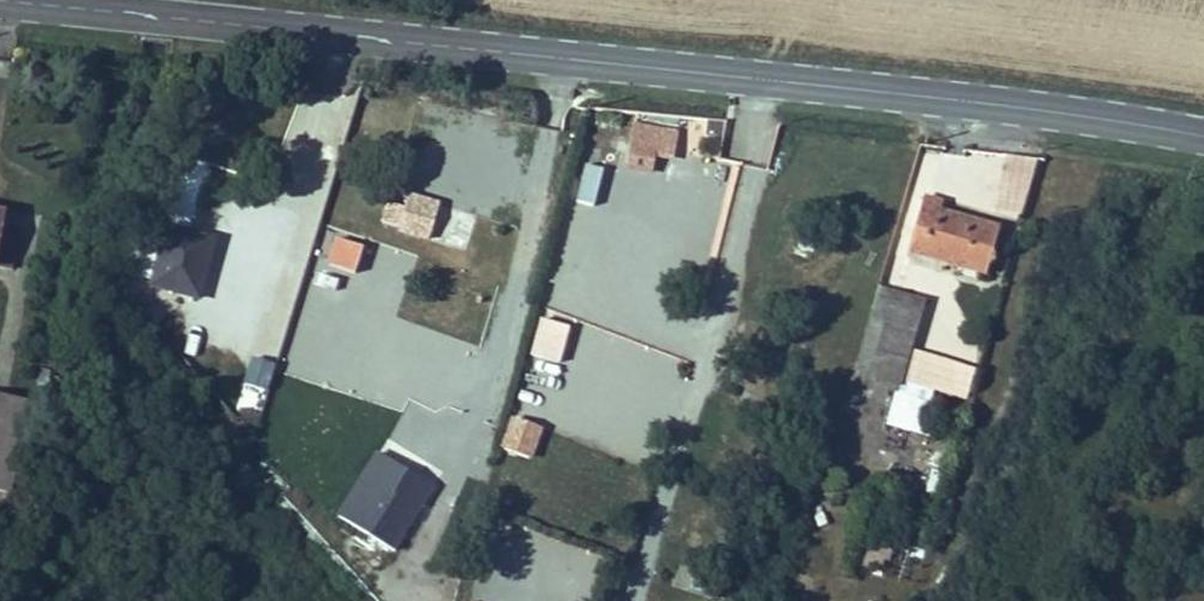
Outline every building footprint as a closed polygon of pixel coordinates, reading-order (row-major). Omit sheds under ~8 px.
[(675,156),(677,127),(629,124),(626,169),(653,170),(654,155),(675,156)] [(407,191),(404,204),(386,200),(380,227),(431,238),(440,198),(407,191)] [(923,198),(907,252),(986,275),(999,228),(941,211),(943,203),(923,198)] [(465,251),(476,213),(445,204),(433,241),(465,251)] [(200,230),(168,222),(152,280),(197,292),(203,272),(189,269),(200,230)] [(0,262),(0,265),(12,268),(19,236),(6,233),(0,262)] [(358,269),(362,244),(336,240),(332,265),(358,269)] [(896,292),(879,287),(855,368),(873,373),(896,292)] [(925,300),(896,292),(873,373),(902,382),(925,300)] [(557,314),(592,316),(593,298),(558,296),(557,314)] [(254,355),(245,384),(268,391),(277,362),(254,355)] [(895,393),(886,425),(933,438),(942,406),(895,393)] [(531,459),(542,425),(509,414),(498,449),(531,459)] [(284,480),(268,462),(259,470),(276,488),(284,480)] [(392,549),(411,518),(418,507),(420,508),(433,487),(407,471),(394,492),(396,494),(393,499),(376,488),(362,511),(380,522),(371,536),(392,549)] [(429,513),(420,508),(418,507),(411,518),(422,524),(429,513)]
